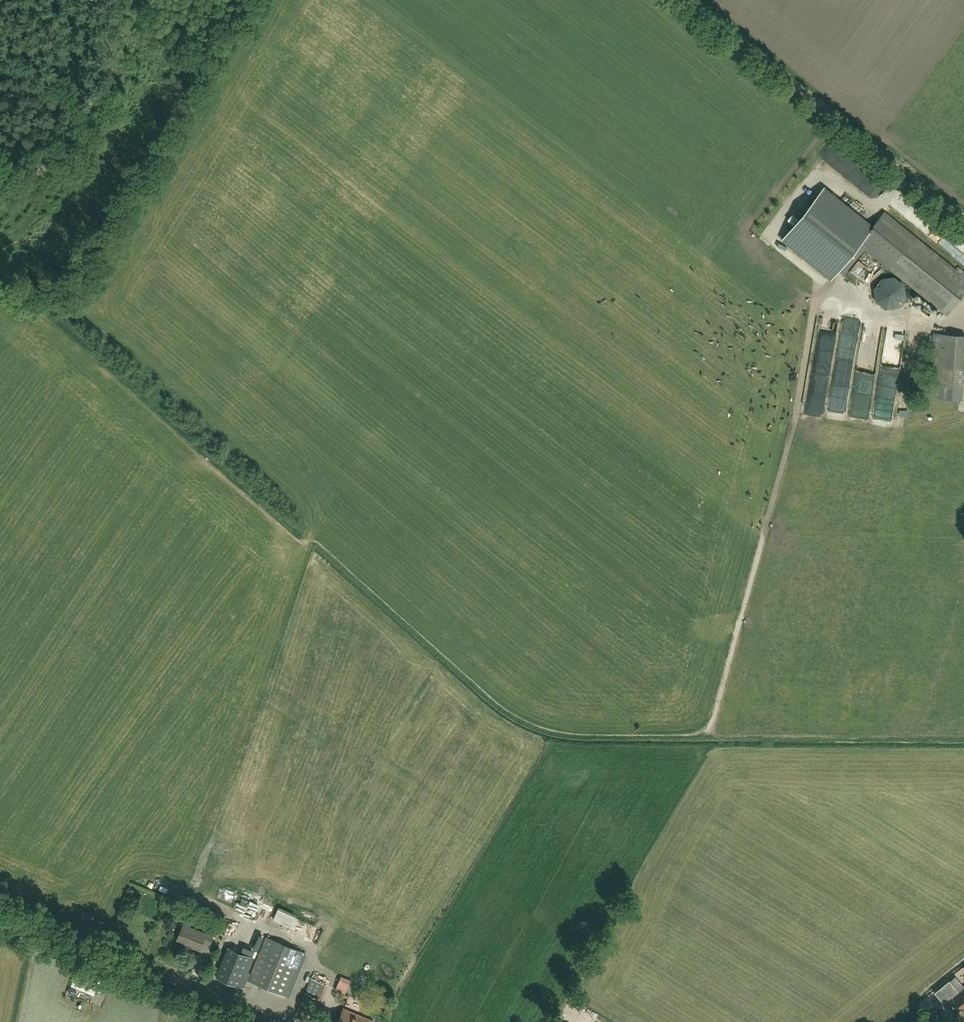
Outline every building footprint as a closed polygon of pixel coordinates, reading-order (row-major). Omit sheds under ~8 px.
[(890,269),(946,315),(963,293),(963,272),(959,268),(957,271),(916,238),(884,212),(872,227),(823,188),(782,239),(831,278),(838,270),(843,274),(864,248),(890,269)] [(963,398),(963,333),(935,333),(934,398),(963,398)] [(300,916),(278,907),(274,919),(296,928),(300,916)] [(205,934),(183,925),(177,940),(189,944),(188,945),(199,949),(202,941),(210,944),(214,934),(207,931),(205,934)] [(228,947),(226,951),(216,977),(244,989),(247,980),(286,996),(304,953),(267,937),(261,951),(251,974),(248,973),(254,958),(228,947)] [(70,986),(93,996),(98,984),(75,974),(70,986)] [(337,990),(348,992),(351,977),(340,975),(337,990)] [(321,999),(327,985),(310,978),(304,993),(305,993),(296,1017),(309,1021),(313,1021),(322,1000),(321,999)] [(953,998),(962,1010),(963,1009),(963,989),(958,995),(956,993),(958,992),(949,981),(934,993),(943,1004),(952,996),(953,998)] [(373,1021),(344,1009),(338,1021),(372,1021),(373,1021)]
